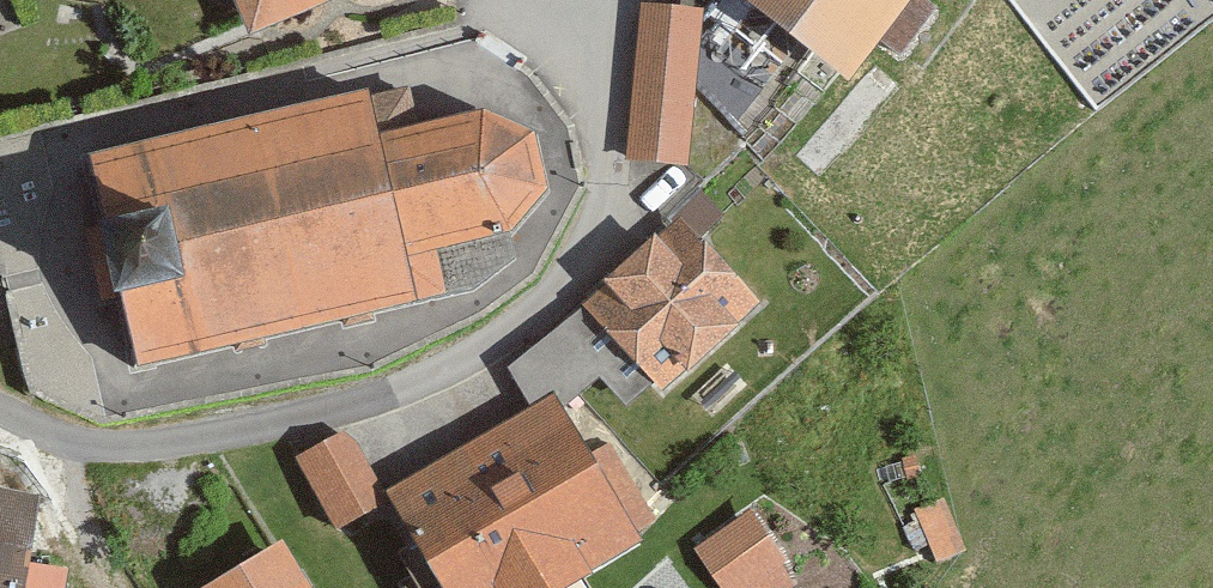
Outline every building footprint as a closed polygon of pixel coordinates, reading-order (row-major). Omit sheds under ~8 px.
[(259,41),(358,0),(241,0),(259,41)] [(866,88),(930,0),(746,0),(866,88)] [(708,15),(647,11),(636,166),(697,170),(708,15)] [(383,96),(102,165),(151,370),(460,298),(448,253),(532,231),(558,196),(549,141),(501,117),(398,140),(383,96)] [(693,220),(595,312),(677,398),(774,306),(693,220)] [(402,497),(456,587),(578,587),(653,544),(567,399),(402,497)] [(354,438),(304,465),(342,533),(391,506),(354,438)] [(72,574),(33,568),(43,504),(0,497),(0,587),(70,587),(72,574)] [(756,520),(706,554),(729,587),(802,587),(756,520)] [(231,587),(301,587),(280,556),(231,587)]
